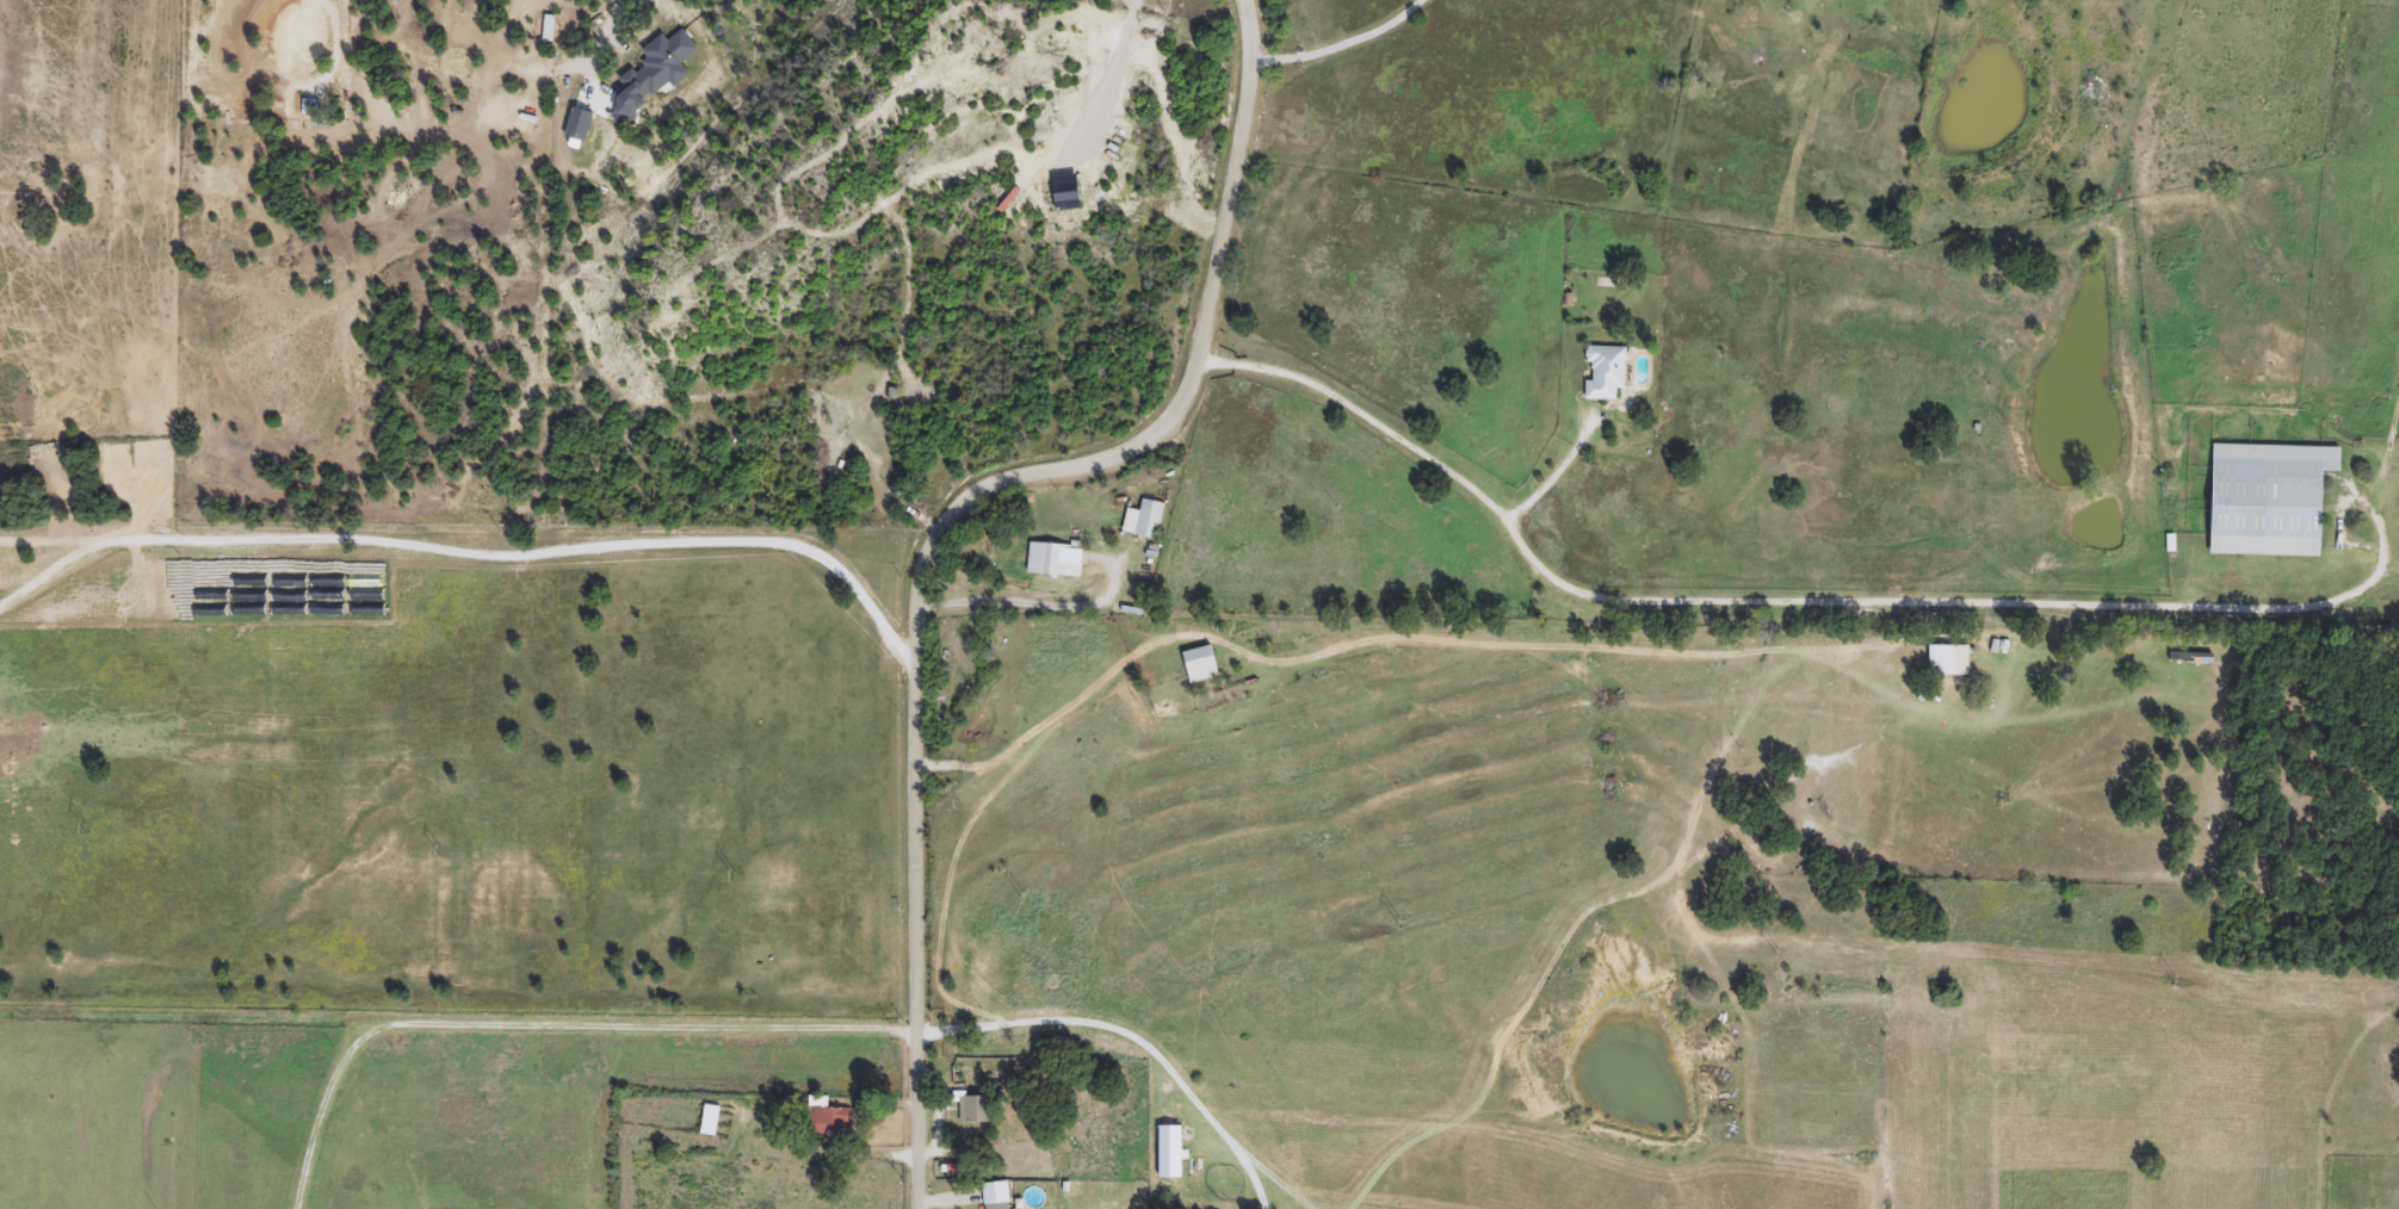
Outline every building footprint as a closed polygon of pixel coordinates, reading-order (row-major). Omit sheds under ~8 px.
[(1630,348),(1628,392),(1622,392),(1622,403),(1588,402),(1588,379),(1589,379),(1590,347),(1630,348)] [(2205,554),(2207,445),(2337,447),(2337,471),(2317,471),(2315,557),(2205,554)] [(1169,504),(1163,541),(1138,538),(1144,501),(1169,504)] [(1070,578),(1032,575),(1034,544),(1088,547),(1086,566),(1071,566),(1070,578)] [(1186,656),(1216,645),(1225,676),(1197,686),(1186,656)] [(1964,646),(1964,676),(1924,676),(1924,646),(1964,646)] [(962,1098),(994,1098),(994,1124),(962,1124),(962,1098)] [(723,1108),(718,1139),(700,1135),(705,1105),(723,1108)] [(851,1136),(810,1136),(810,1108),(851,1108),(851,1136)]
